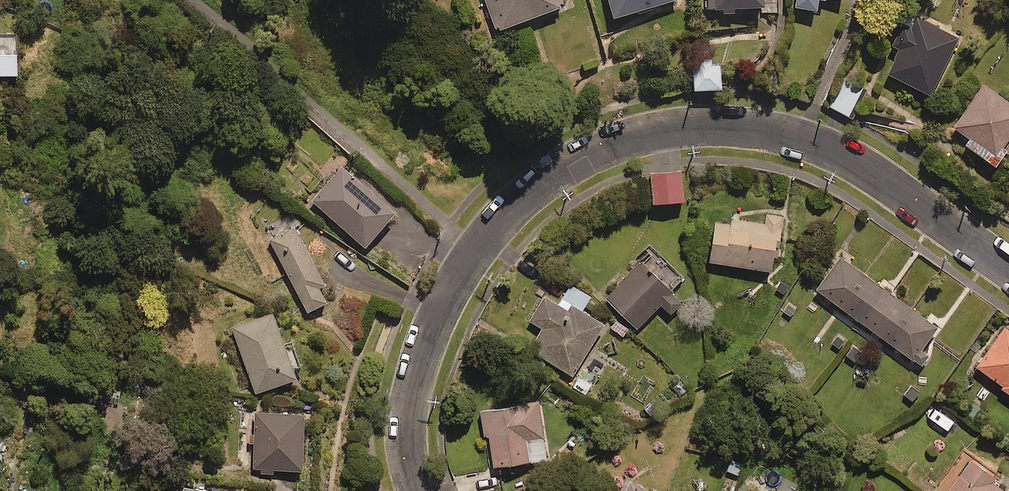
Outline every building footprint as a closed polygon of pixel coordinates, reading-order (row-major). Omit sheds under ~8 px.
[(562,0),(487,0),(499,34),(565,11),(562,0)] [(679,0),(611,0),(617,22),(680,3),(679,0)] [(725,14),(725,18),(738,18),(738,13),(766,12),(766,0),(710,0),(711,14),(725,14)] [(820,6),(827,7),(829,0),(798,0),(797,11),(819,15),(820,6)] [(897,58),(887,77),(932,100),(961,42),(916,20),(907,37),(900,34),(889,55),(897,58)] [(19,80),(18,59),(0,60),(0,81),(19,80)] [(722,65),(695,66),(696,95),(723,94),(722,65)] [(842,94),(833,89),(824,106),(853,120),(865,94),(847,85),(842,94)] [(985,88),(956,131),(972,143),(967,150),(998,171),(1008,156),(1008,155),(1005,152),(1008,147),(1008,104),(985,88)] [(397,218),(343,171),(313,204),(367,252),(397,218)] [(685,208),(683,174),(645,176),(646,194),(654,193),(654,209),(685,208)] [(772,265),(778,219),(729,213),(728,219),(714,217),(709,257),(772,265)] [(334,303),(294,229),(268,243),(283,271),(286,270),(311,316),(334,303)] [(684,280),(649,245),(636,258),(642,264),(606,300),(638,333),(662,308),(672,318),(683,307),(670,294),(684,280)] [(936,323),(839,253),(815,286),(921,361),(929,350),(921,344),(936,323)] [(591,300),(572,287),(558,308),(546,300),(531,323),(545,332),(532,352),(574,379),(605,331),(581,315),(591,300)] [(297,342),(285,347),(275,316),(233,330),(256,397),(297,384),(294,375),(307,370),(297,342)] [(1008,319),(975,361),(1008,388),(1008,319)] [(548,465),(541,406),(515,409),(515,413),(484,417),(486,439),(490,438),(494,472),(548,465)] [(306,418),(257,417),(255,474),(304,475),(306,418)] [(972,451),(943,490),(1008,490),(990,476),(996,469),(972,451)]
